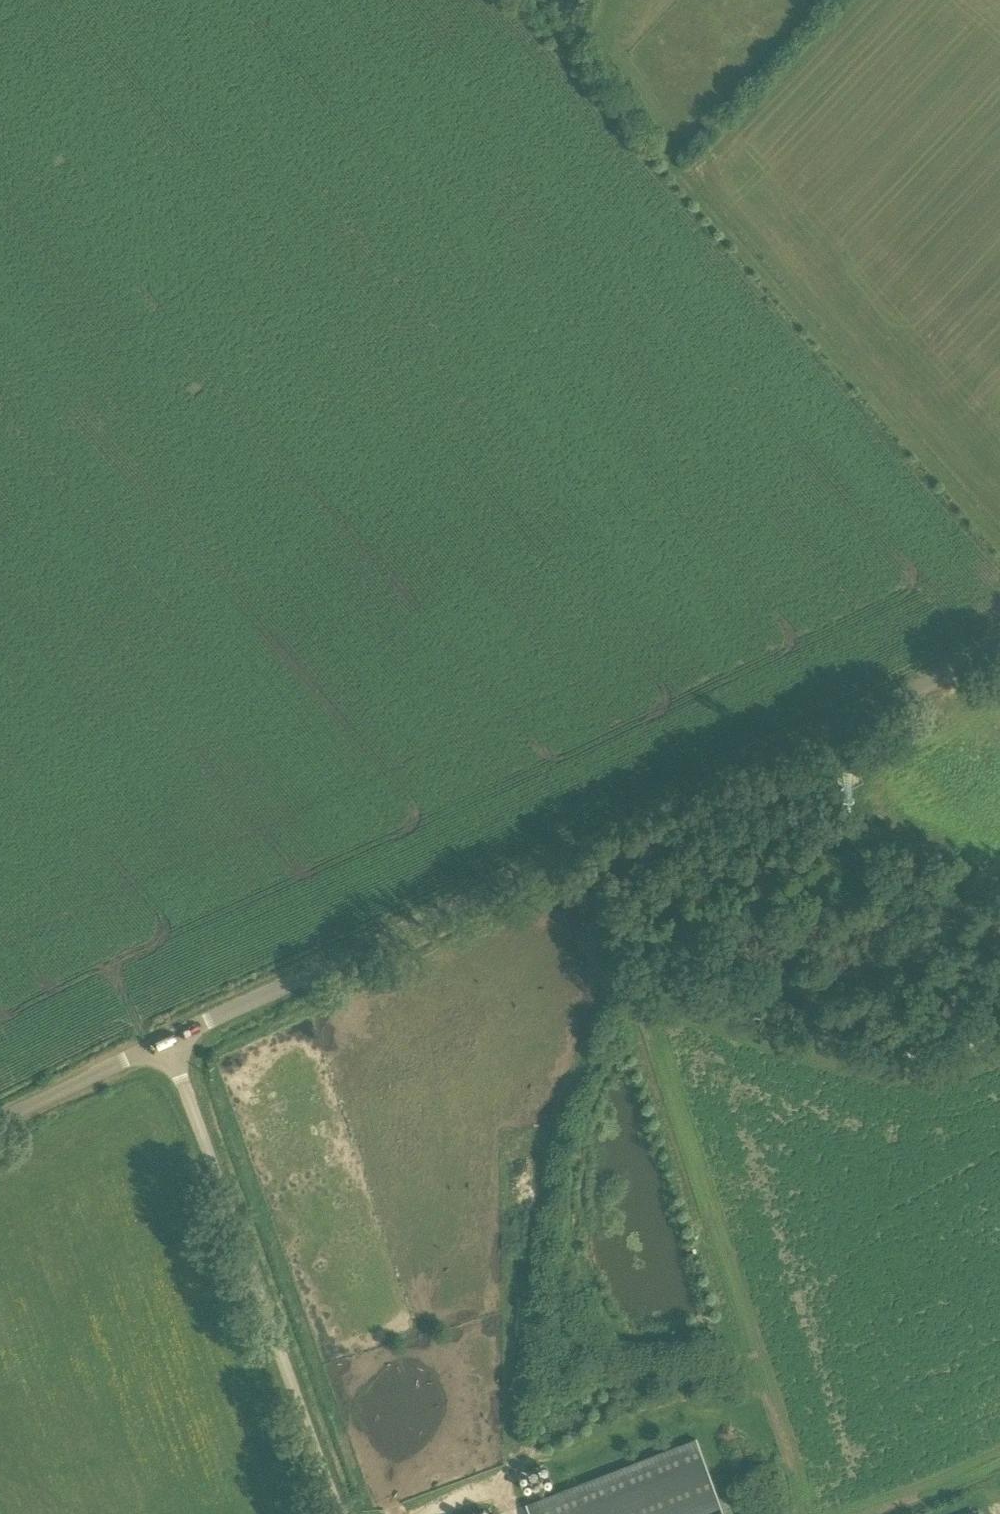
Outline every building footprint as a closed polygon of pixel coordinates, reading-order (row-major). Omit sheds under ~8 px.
[(527,1504),(531,1513),(725,1513),(696,1438),(527,1504)]
